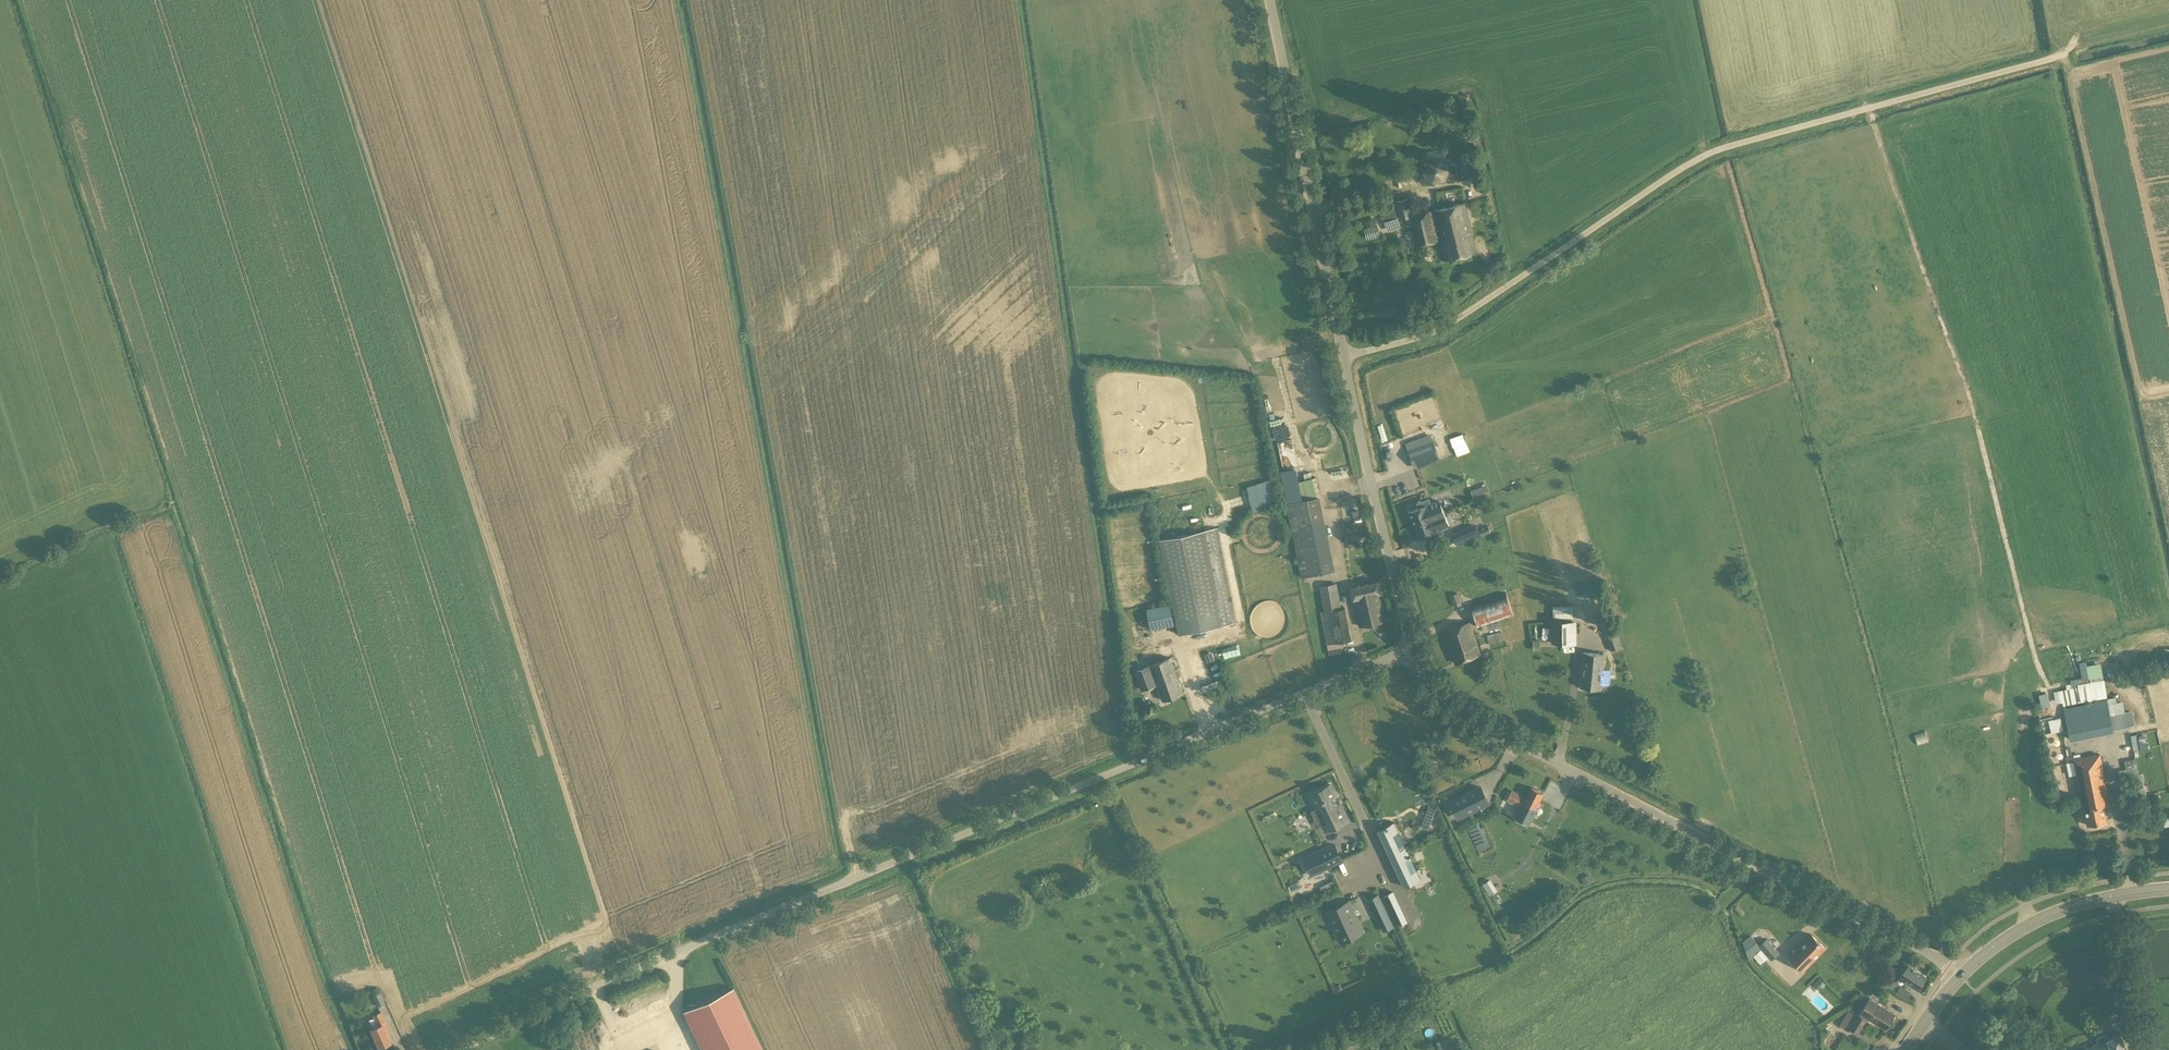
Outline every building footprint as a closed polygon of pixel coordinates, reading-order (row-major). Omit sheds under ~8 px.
[(1445,181),(1445,180),(1459,177),(1456,163),(1447,164),(1440,157),(1427,159),(1423,173),(1432,183),(1445,181)] [(1400,217),(1409,215),(1411,215),(1408,199),(1397,201),(1397,202),(1400,217)] [(1465,202),(1411,215),(1409,215),(1412,229),(1406,231),(1410,247),(1441,240),(1445,259),(1477,252),(1465,202)] [(1388,230),(1400,227),(1394,204),(1382,207),(1388,230)] [(1378,226),(1365,228),(1367,239),(1380,236),(1378,226)] [(1431,427),(1433,431),(1445,425),(1443,420),(1431,427)] [(1438,455),(1433,441),(1409,450),(1414,464),(1438,455)] [(1271,481),(1247,486),(1253,512),(1277,506),(1271,481)] [(1486,484),(1471,490),(1475,501),(1490,495),(1486,484)] [(1298,500),(1286,503),(1301,577),(1313,574),(1335,570),(1320,496),(1307,498),(1298,500)] [(1444,513),(1439,500),(1429,504),(1427,498),(1416,503),(1418,507),(1408,511),(1413,524),(1444,513)] [(1413,524),(1418,538),(1429,534),(1430,538),(1442,534),(1440,528),(1449,525),(1444,513),(1413,524)] [(1476,525),(1453,535),(1457,544),(1480,534),(1476,525)] [(1159,539),(1179,634),(1237,622),(1217,527),(1159,539)] [(1594,579),(1575,587),(1578,595),(1598,587),(1594,579)] [(1354,599),(1355,606),(1360,625),(1387,619),(1380,593),(1381,592),(1378,580),(1350,587),(1353,599),(1354,599)] [(1340,608),(1336,582),(1321,585),(1326,610),(1321,611),(1327,644),(1352,639),(1346,606),(1340,608)] [(1454,607),(1462,604),(1458,592),(1450,595),(1454,607)] [(1478,627),(1514,615),(1506,593),(1471,605),(1478,627)] [(1144,608),(1150,629),(1174,623),(1168,602),(1144,608)] [(1552,619),(1573,618),(1572,604),(1552,605),(1552,619)] [(1551,643),(1577,642),(1577,619),(1551,620),(1551,643)] [(1444,630),(1455,662),(1481,654),(1470,621),(1444,630)] [(1497,621),(1487,624),(1489,631),(1499,628),(1497,621)] [(1500,631),(1487,635),(1490,644),(1502,641),(1500,631)] [(1584,651),(1580,686),(1601,688),(1605,654),(1584,651)] [(1179,668),(1175,669),(1171,657),(1134,670),(1141,690),(1157,684),(1163,700),(1184,693),(1177,675),(1182,674),(1179,668)] [(1203,677),(1220,669),(1217,663),(1200,672),(1203,677)] [(2136,691),(2145,688),(2142,675),(2132,678),(2136,691)] [(2081,701),(2077,686),(2060,689),(2060,690),(2055,691),(2056,700),(2062,699),(2063,705),(2081,701)] [(2047,691),(2038,693),(2041,707),(2050,705),(2047,691)] [(2078,737),(2073,708),(2064,709),(2070,738),(2078,737)] [(2124,712),(2127,725),(2133,724),(2130,711),(2124,712)] [(2049,718),(2050,731),(2062,730),(2060,716),(2049,718)] [(2104,804),(2109,803),(2099,753),(2073,758),(2074,762),(2074,764),(2083,808),(2084,808),(2087,824),(2107,820),(2104,804)] [(2069,775),(2076,774),(2074,764),(2074,762),(2066,763),(2069,775)] [(1435,764),(1428,767),(1434,778),(1441,774),(1435,764)] [(2143,773),(2137,774),(2134,774),(2135,781),(2144,780),(2143,773)] [(1558,795),(1563,783),(1551,777),(1545,790),(1558,795)] [(2132,780),(2125,781),(2127,791),(2134,789),(2132,780)] [(1315,806),(1316,808),(1321,806),(1328,821),(1323,824),(1326,829),(1331,826),(1342,821),(1342,822),(1347,819),(1340,802),(1338,803),(1335,796),(1336,795),(1331,784),(1327,786),(1317,791),(1309,795),(1311,797),(1315,805),(1315,806)] [(1488,802),(1480,786),(1451,801),(1459,816),(1488,802)] [(1521,807),(1519,811),(1531,817),(1543,792),(1532,786),(1526,797),(1512,789),(1507,799),(1521,807)] [(2145,786),(2136,788),(2137,795),(2146,793),(2145,786)] [(1428,810),(1424,818),(1431,821),(1434,812),(1428,810)] [(1482,821),(1469,825),(1476,851),(1490,848),(1482,821)] [(1394,857),(1408,851),(1395,822),(1378,830),(1388,851),(1390,850),(1394,857)] [(1312,873),(1341,860),(1334,844),(1304,858),(1305,858),(1312,873),(1311,873),(1312,873)] [(1394,857),(1391,858),(1405,886),(1421,878),(1408,851),(1394,857)] [(1589,874),(1582,878),(1585,883),(1592,879),(1589,874)] [(1333,880),(1320,886),(1322,892),(1336,885),(1333,880)] [(1496,889),(1490,880),(1484,884),(1490,893),(1496,889)] [(1393,891),(1382,896),(1389,911),(1400,906),(1393,891)] [(1363,931),(1349,901),(1327,911),(1330,918),(1332,917),(1341,936),(1352,930),(1355,935),(1363,931)] [(1384,904),(1373,909),(1379,922),(1380,921),(1382,927),(1381,928),(1383,931),(1394,926),(1384,904)] [(1789,956),(1803,970),(1825,947),(1812,933),(1789,956)] [(1767,937),(1759,944),(1751,934),(1742,941),(1748,959),(1761,949),(1771,960),(1780,952),(1767,937)] [(1908,963),(1899,977),(1918,989),(1926,975),(1908,963)] [(1825,983),(1819,978),(1815,982),(1821,988),(1825,983)] [(1896,991),(1907,997),(1911,990),(1901,984),(1896,991)] [(703,1049),(764,1049),(733,986),(684,1009),(703,1049)] [(382,992),(373,995),(377,1005),(385,1002),(382,992)] [(1859,1033),(1868,1017),(1886,1027),(1895,1012),(1877,1001),(1873,1007),(1864,1002),(1858,1012),(1856,1011),(1847,1026),(1859,1033)] [(374,1013),(379,1024),(371,1028),(379,1046),(391,1041),(387,1031),(390,1029),(382,1010),(374,1013)] [(2078,1049),(2127,1049),(2120,1033),(2109,1037),(2107,1032),(2096,1036),(2098,1042),(2078,1049)]
